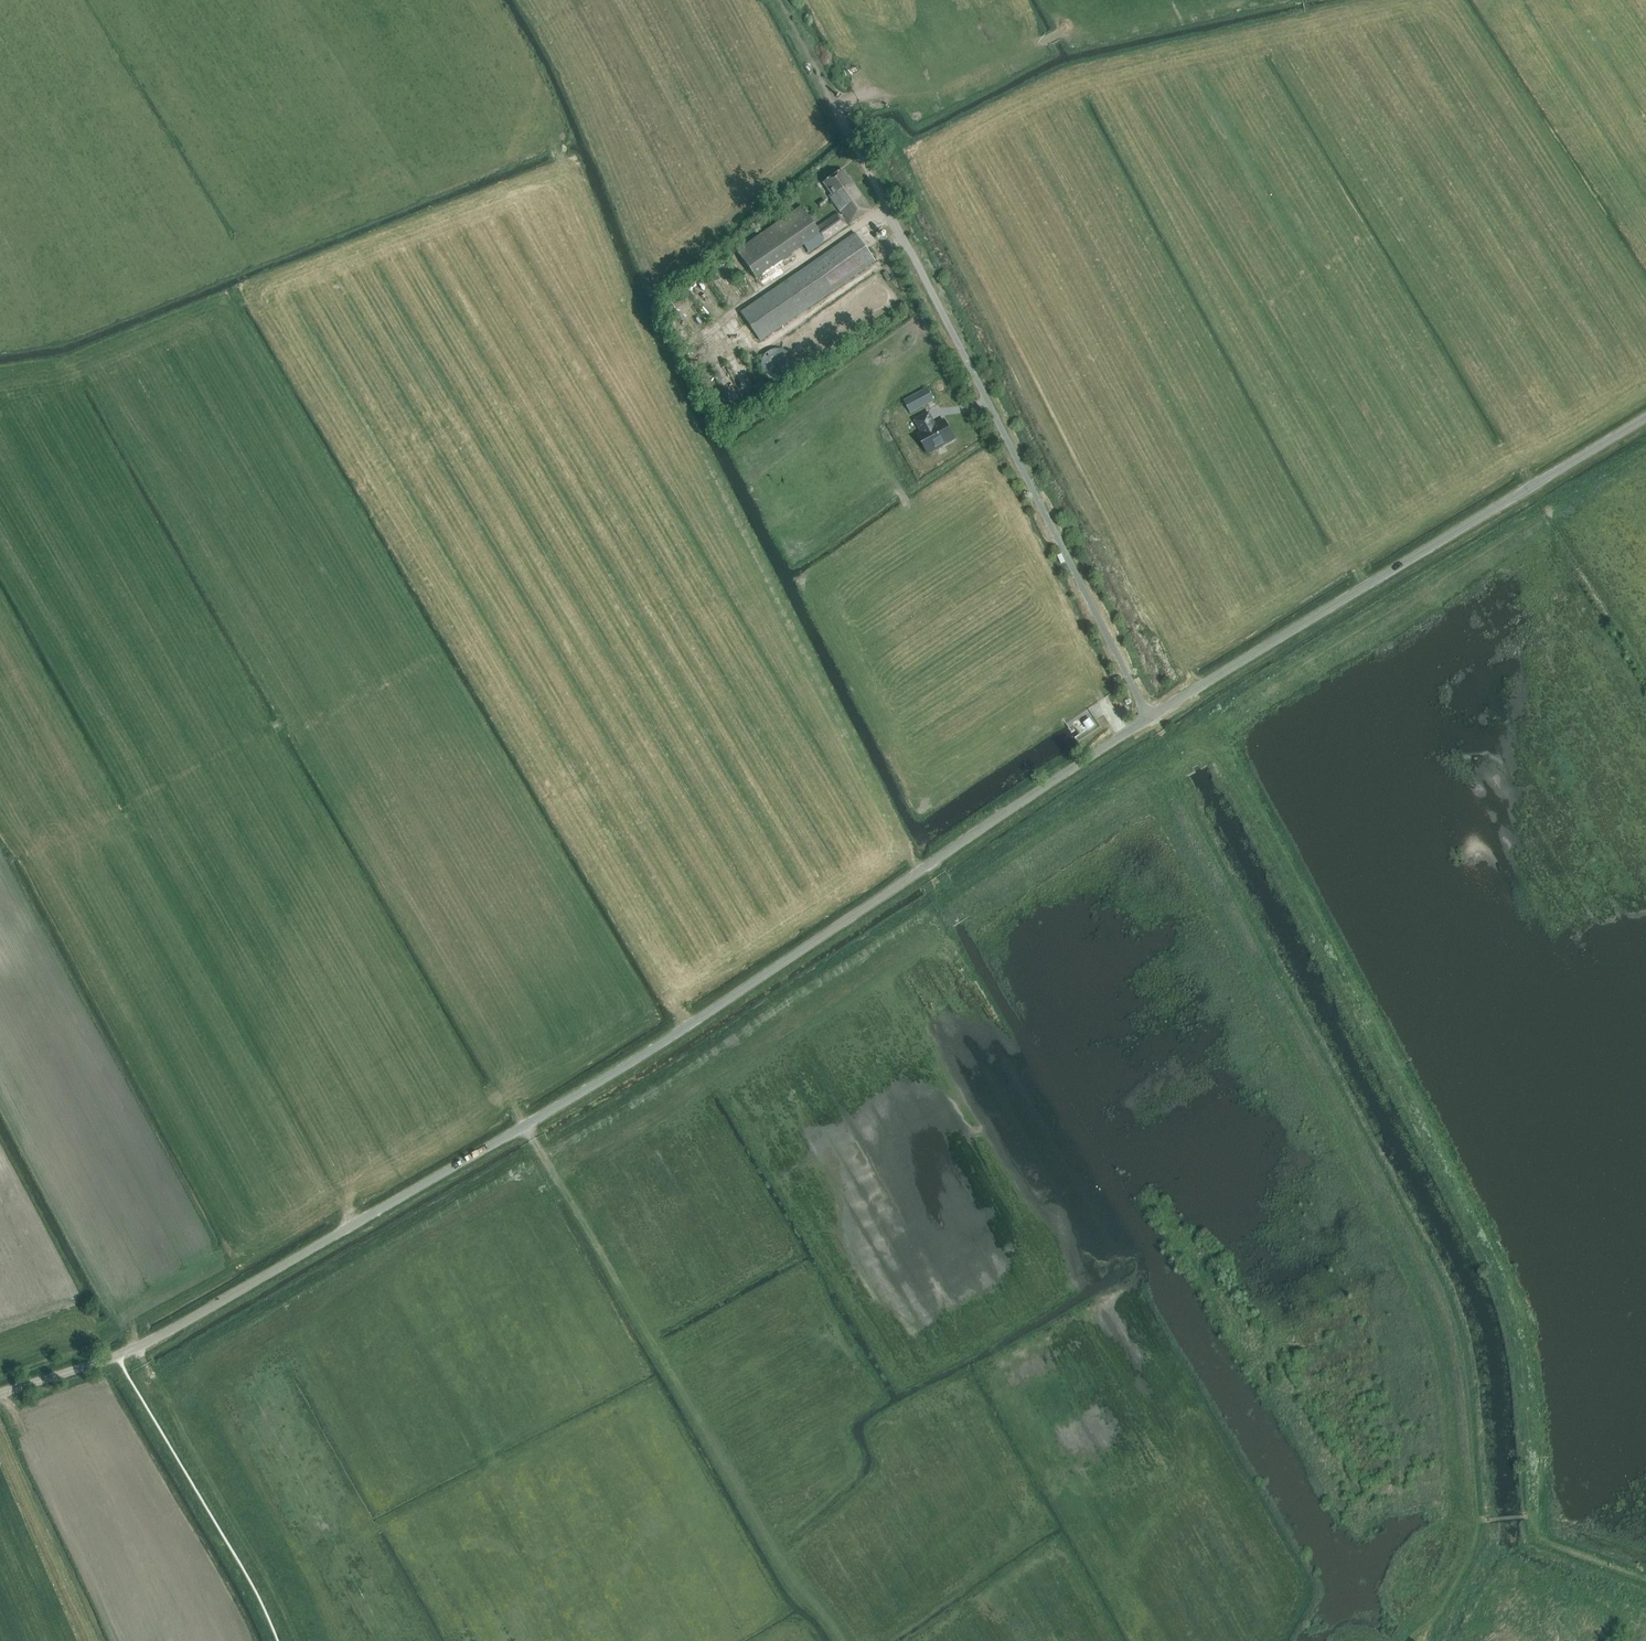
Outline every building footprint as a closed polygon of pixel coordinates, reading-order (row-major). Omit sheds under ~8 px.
[(848,179),(842,171),(823,184),(831,196),(830,197),(842,214),(840,216),(838,214),(817,228),(802,207),(737,253),(756,280),(803,247),(807,254),(870,210),(848,179)] [(874,263),(855,234),(740,314),(759,343),(874,263)] [(681,313),(687,308),(679,299),(673,303),(681,313)] [(764,356),(762,360),(760,364),(760,368),(760,372),(762,376),(765,379),(768,382),(772,384),(776,384),(780,384),(784,383),(788,380),(790,377),(792,374),(793,370),(793,365),(792,361),(790,358),(787,355),(784,352),(780,351),(775,351),(771,352),(768,354),(764,356)] [(903,401),(910,413),(933,401),(926,389),(903,401)] [(932,422),(928,415),(915,422),(922,434),(917,436),(927,455),(953,440),(946,427),(947,426),(944,421),(933,428),(930,424),(932,422)] [(1088,731),(1095,726),(1090,719),(1083,724),(1088,731)]
